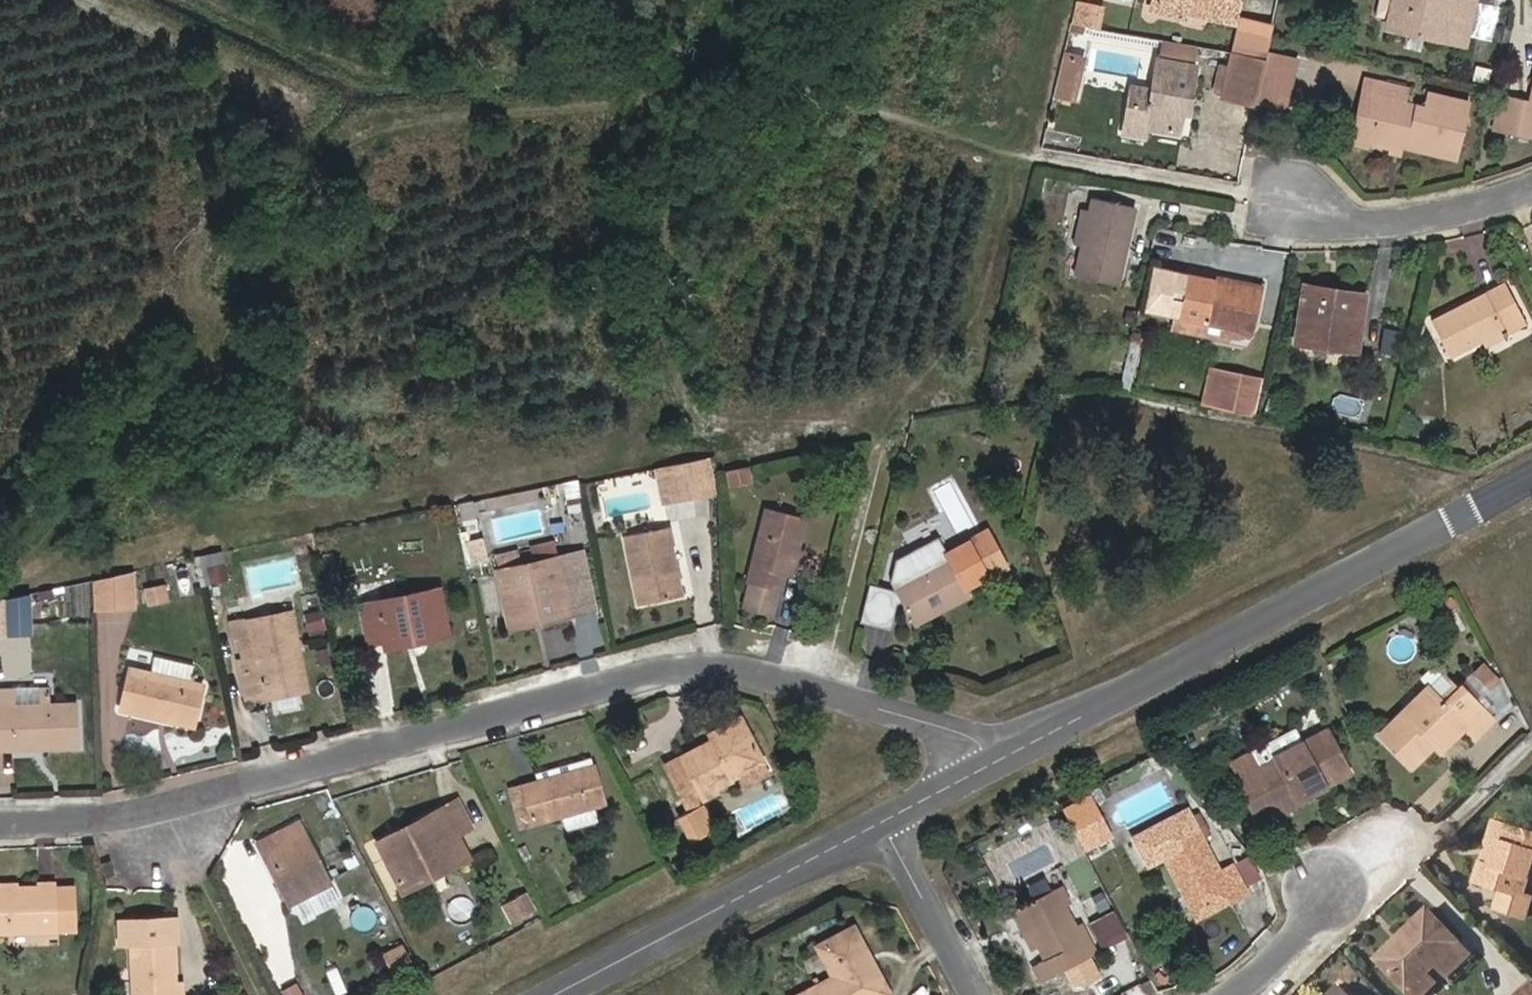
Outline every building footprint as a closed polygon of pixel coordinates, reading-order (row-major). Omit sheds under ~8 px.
[(1077,21),(1101,21),(1102,1),(1077,0),(1077,21)] [(1153,13),(1183,19),(1184,13),(1233,22),(1237,0),(1155,0),(1153,13)] [(1375,19),(1388,21),(1387,25),(1415,30),(1414,37),(1449,44),(1453,24),(1468,27),(1474,0),(1456,0),(1455,7),(1428,1),(1428,0),(1379,0),(1375,19)] [(1273,19),(1245,12),(1236,52),(1265,57),(1269,37),(1273,19)] [(1387,25),(1386,32),(1414,37),(1415,30),(1387,25)] [(1197,46),(1163,40),(1159,61),(1194,68),(1197,46)] [(1078,97),(1083,52),(1062,50),(1058,95),(1078,97)] [(1222,94),(1222,98),(1254,105),(1265,57),(1236,52),(1230,51),(1227,66),(1222,94)] [(1151,92),(1132,89),(1122,136),(1145,140),(1147,130),(1177,136),(1181,117),(1184,99),(1190,100),(1196,68),(1194,68),(1159,61),(1157,61),(1151,92)] [(1218,64),(1212,92),(1222,94),(1227,66),(1218,64)] [(1349,145),(1367,150),(1369,140),(1378,98),(1369,97),(1373,80),(1365,79),(1349,145)] [(1404,103),(1407,88),(1373,80),(1369,97),(1378,98),(1369,140),(1388,145),(1400,148),(1455,161),(1468,102),(1428,93),(1425,108),(1404,103)] [(1181,117),(1187,118),(1190,100),(1184,99),(1181,117)] [(1528,106),(1507,102),(1501,132),(1528,139),(1531,121),(1531,107),(1528,106)] [(1387,153),(1398,155),(1400,148),(1388,145),(1387,153)] [(1119,288),(1137,207),(1092,198),(1089,212),(1082,245),(1074,279),(1119,288)] [(1083,210),(1075,244),(1082,245),(1089,212),(1083,210)] [(1152,277),(1145,307),(1177,313),(1183,283),(1152,277)] [(1183,283),(1177,313),(1176,319),(1181,320),(1181,328),(1198,331),(1200,324),(1253,334),(1261,292),(1184,277),(1183,283)] [(1334,291),(1303,286),(1301,297),(1332,302),(1334,291)] [(1524,327),(1504,289),(1430,326),(1449,360),(1481,343),(1503,333),(1505,337),(1524,327)] [(1332,302),(1301,297),(1293,346),(1354,355),(1364,296),(1334,291),(1332,302)] [(1481,343),(1486,351),(1507,341),(1505,337),(1503,333),(1481,343)] [(1217,373),(1210,405),(1254,416),(1262,383),(1217,373)] [(712,455),(656,462),(661,500),(717,493),(712,455)] [(741,578),(745,579),(739,599),(766,606),(771,584),(775,585),(778,567),(785,569),(787,556),(790,542),(797,511),(759,502),(741,578)] [(473,527),(469,507),(458,510),(462,530),(473,527)] [(665,543),(670,542),(666,518),(661,520),(665,543)] [(665,543),(661,520),(617,528),(632,602),(676,592),(671,569),(669,560),(665,543)] [(890,555),(885,577),(909,620),(964,590),(962,583),(1002,561),(982,525),(942,547),(932,531),(890,555)] [(787,556),(797,558),(800,544),(790,542),(787,556)] [(562,610),(549,552),(489,563),(499,608),(534,600),(537,615),(562,610)] [(129,610),(129,577),(105,582),(105,611),(129,610)] [(160,580),(140,586),(146,606),(165,600),(160,580)] [(446,631),(437,581),(355,596),(364,636),(379,633),(423,625),(426,634),(446,631)] [(89,612),(105,611),(105,582),(88,585),(89,612)] [(18,591),(17,632),(29,632),(30,592),(18,591)] [(737,607),(764,614),(766,606),(739,599),(737,607)] [(7,600),(0,601),(0,631),(9,631),(7,600)] [(502,622),(537,615),(534,600),(499,608),(502,622)] [(297,638),(289,604),(245,612),(248,629),(253,649),(237,653),(243,691),(262,688),(261,683),(295,675),(288,641),(297,638)] [(381,643),(426,634),(423,625),(379,633),(381,643)] [(248,629),(232,633),(237,653),(253,649),(248,629)] [(245,699),(307,685),(297,638),(288,641),(295,675),(261,683),(262,688),(243,691),(245,699)] [(1484,657),(1461,678),(1477,696),(1500,676),(1484,657)] [(188,723),(198,678),(122,661),(114,705),(188,723)] [(1453,677),(1444,665),(1427,679),(1436,692),(1453,677)] [(1436,692),(1427,679),(1375,725),(1408,760),(1429,742),(1441,730),(1447,737),(1464,723),(1469,728),(1488,710),(1455,675),(1453,677),(1436,692)] [(0,683),(0,747),(1,747),(8,737),(40,735),(45,746),(75,746),(73,699),(48,700),(48,682),(0,683)] [(701,729),(705,736),(658,761),(678,798),(691,792),(710,781),(712,785),(726,777),(721,769),(725,761),(735,763),(756,752),(734,711),(701,729)] [(1248,744),(1221,758),(1256,826),(1285,811),(1284,804),(1309,789),(1310,781),(1322,775),(1331,777),(1345,770),(1320,724),(1257,759),(1248,744)] [(1429,742),(1435,748),(1447,737),(1441,730),(1429,742)] [(1,747),(45,746),(40,735),(8,737),(1,747)] [(726,777),(760,760),(756,752),(735,763),(725,761),(721,769),(726,777)] [(529,766),(531,775),(505,782),(512,818),(597,799),(587,754),(529,766)] [(1309,789),(1331,777),(1322,775),(1310,781),(1309,789)] [(691,792),(696,799),(714,789),(712,785),(710,781),(691,792)] [(1100,817),(1087,794),(1062,808),(1074,831),(1100,817)] [(397,839),(392,831),(376,839),(403,891),(422,881),(418,873),(439,861),(444,870),(469,857),(456,833),(474,823),(459,795),(417,817),(422,826),(397,839)] [(1219,864),(1184,802),(1127,834),(1142,864),(1160,853),(1178,884),(1184,880),(1198,905),(1229,887),(1233,894),(1247,886),(1231,857),(1219,864)] [(562,815),(566,828),(598,819),(594,805),(562,815)] [(417,817),(392,831),(397,839),(422,826),(417,817)] [(1074,831),(1082,845),(1108,831),(1100,817),(1074,831)] [(1501,823),(1490,819),(1477,859),(1489,862),(1501,823)] [(1489,862),(1477,859),(1471,877),(1497,883),(1492,901),(1522,911),(1529,891),(1521,888),(1531,850),(1531,832),(1501,823),(1489,862)] [(302,834),(297,824),(259,843),(270,870),(281,865),(300,902),(334,884),(308,831),(302,834)] [(422,881),(444,870),(439,861),(418,873),(422,881)] [(289,907),(300,902),(281,865),(270,870),(289,907)] [(1059,903),(1067,899),(1056,878),(1047,882),(1059,903)] [(53,930),(75,931),(76,883),(54,882),(53,880),(34,879),(34,888),(53,889),(53,930)] [(1178,884),(1194,918),(1233,894),(1229,887),(1198,905),(1184,880),(1178,884)] [(1059,903),(1047,882),(1014,902),(1032,944),(1038,957),(1033,959),(1040,977),(1087,952),(1070,922),(1059,903)] [(0,888),(0,930),(53,930),(53,889),(34,888),(16,888),(0,888)] [(1005,907),(1024,947),(1032,944),(1014,902),(1005,907)] [(1088,920),(1102,946),(1128,933),(1114,906),(1088,920)] [(1399,931),(1405,940),(1378,963),(1402,988),(1423,970),(1428,966),(1440,980),(1468,953),(1424,908),(1399,931)] [(167,912),(123,913),(123,918),(112,919),(112,938),(126,937),(129,994),(167,994),(166,979),(173,978),(170,933),(167,933),(167,912)] [(1087,952),(1095,949),(1078,918),(1070,922),(1087,952)] [(865,960),(848,924),(840,929),(859,963),(865,960)] [(837,980),(810,994),(876,994),(883,991),(865,960),(859,963),(840,929),(813,942),(831,977),(834,975),(837,980)] [(1399,931),(1372,954),(1378,963),(1405,940),(1399,931)] [(1026,963),(1033,980),(1040,977),(1033,959),(1026,963)] [(1409,994),(1413,994),(1431,980),(1423,970),(1402,988),(1409,994)] [(797,994),(810,994),(837,980),(834,975),(831,977),(797,994)] [(1523,976),(1503,994),(1504,994),(1531,994),(1531,985),(1523,976)] [(179,979),(173,978),(166,979),(167,994),(181,994),(179,979)] [(1339,984),(1327,994),(1349,994),(1339,984)]
